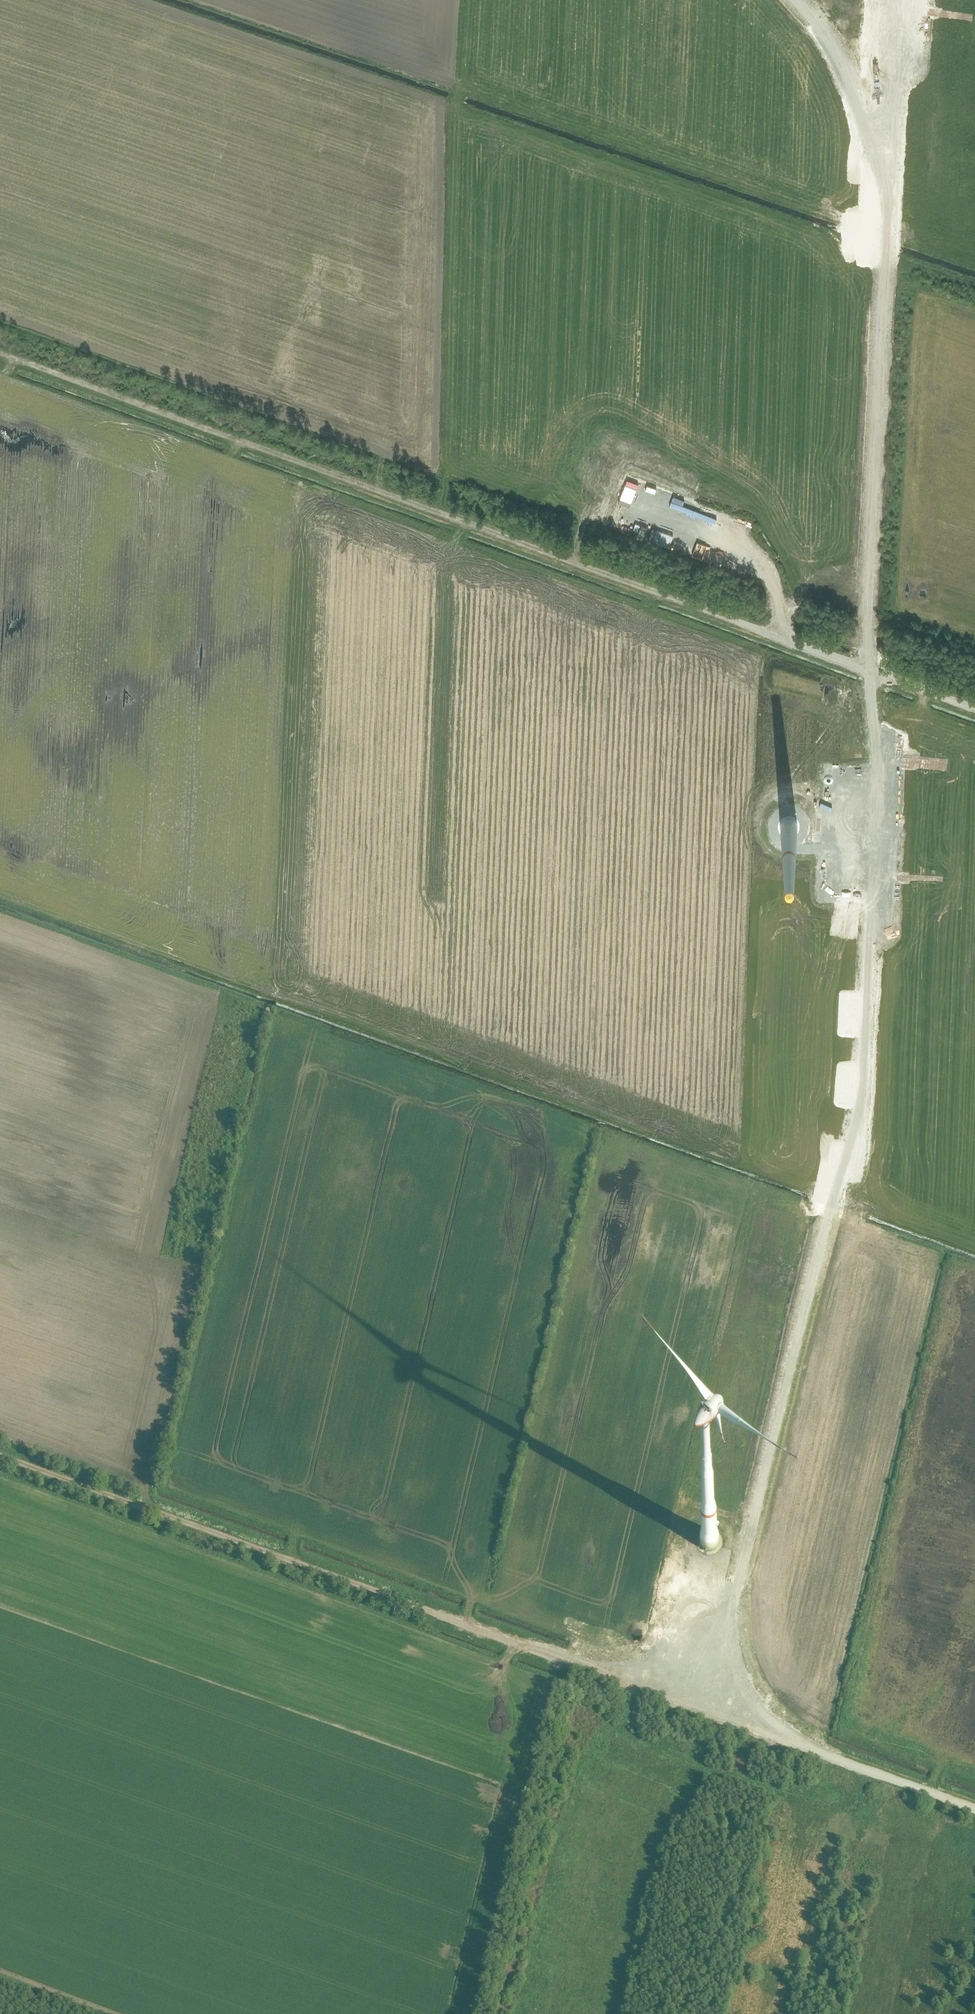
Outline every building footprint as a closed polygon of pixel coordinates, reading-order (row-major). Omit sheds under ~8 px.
[(682,1675),(686,1663),(679,1660),(674,1672),(682,1675)]
